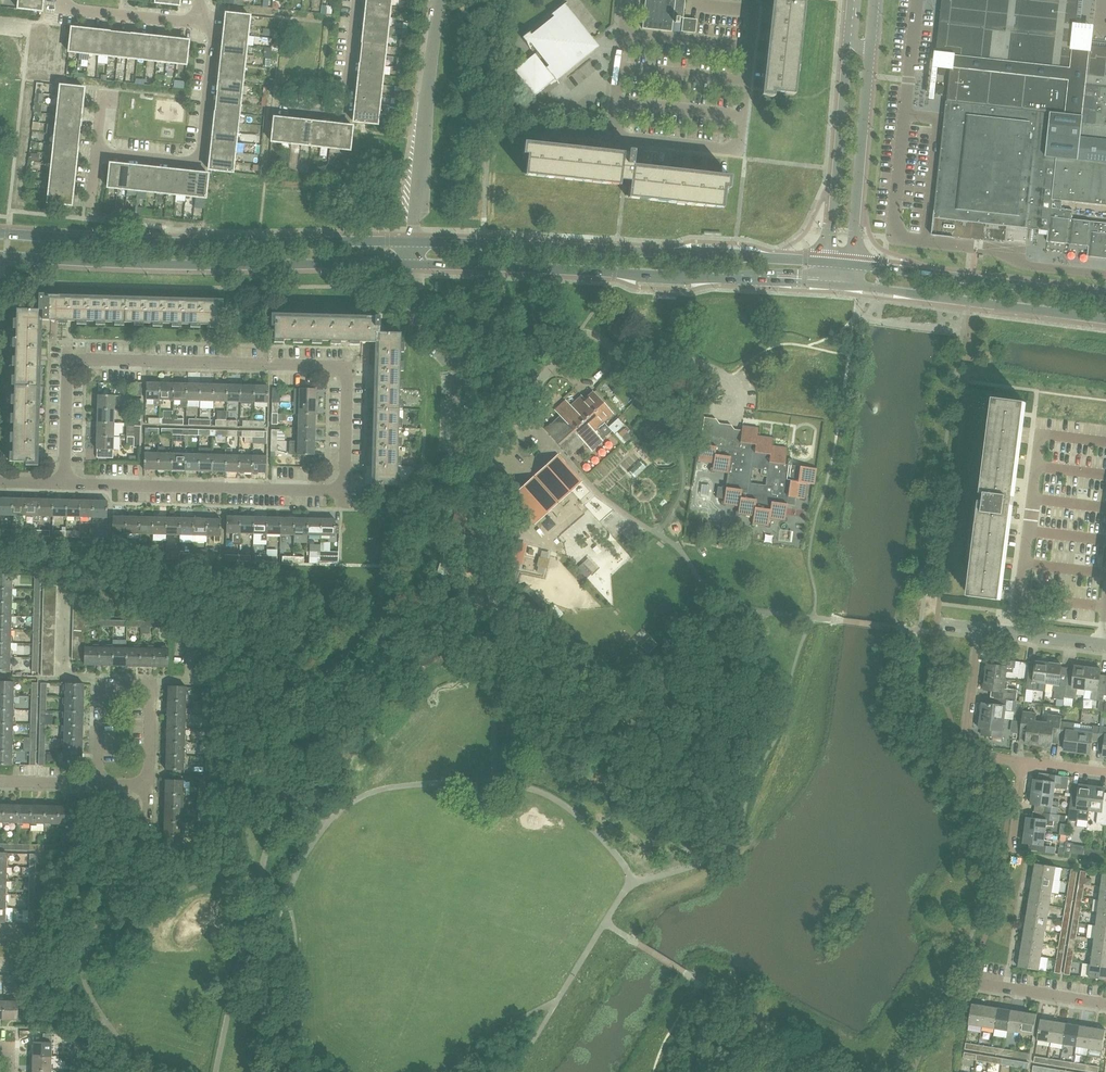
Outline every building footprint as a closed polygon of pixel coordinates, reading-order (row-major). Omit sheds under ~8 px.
[(41,11),(42,1),(32,0),(20,0),(20,9),(41,11)] [(682,33),(682,32),(690,33),(696,33),(697,23),(698,20),(691,19),(684,19),(684,14),(685,7),(686,3),(686,0),(646,0),(645,5),(643,29),(672,32),(682,33)] [(763,0),(771,5),(761,95),(767,96),(768,93),(792,95),(802,0),(798,0),(763,0)] [(1090,46),(1089,50),(1080,49),(1074,48),(1079,0),(943,0),(937,52),(937,54),(954,56),(953,67),(951,66),(951,69),(947,101),(932,235),(980,240),(1028,245),(1030,227),(1040,228),(1049,229),(1048,240),(1049,241),(1049,240),(1052,240),(1066,242),(1069,242),(1069,243),(1070,243),(1070,242),(1073,243),(1087,244),(1089,242),(1089,245),(1088,256),(1089,256),(1090,252),(1092,255),(1105,257),(1105,223),(1103,222),(1094,222),(1094,221),(1093,221),(1092,221),(1073,219),(1074,209),(1062,208),(1063,200),(1064,200),(1074,201),(1085,202),(1095,203),(1105,204),(1105,48),(1090,46)] [(367,14),(389,16),(390,7),(368,4),(367,14)] [(322,5),(321,13),(332,15),(333,6),(322,5)] [(535,54),(514,70),(535,96),(549,84),(555,79),(596,46),(565,7),(563,5),(552,14),(554,17),(534,33),(532,30),(522,38),(530,48),(532,46),(548,66),(546,68),(535,54)] [(227,13),(226,23),(248,25),(249,15),(227,13)] [(388,26),(389,16),(367,14),(366,24),(388,26)] [(247,35),(248,25),(226,23),(225,33),(247,35)] [(387,36),(388,26),(366,24),(365,33),(387,36)] [(69,50),(79,51),(81,29),(71,28),(69,50)] [(91,31),(81,29),(79,51),(89,52),(91,31)] [(89,52),(99,54),(101,32),(91,31),(89,52)] [(111,33),(101,32),(99,54),(108,55),(111,33)] [(108,55),(118,56),(121,34),(111,33),(108,55)] [(225,33),(224,42),(246,45),(247,35),(225,33)] [(385,45),(387,36),(365,33),(364,43),(385,45)] [(118,56),(128,57),(130,35),(121,34),(118,56)] [(128,57),(138,58),(140,36),(130,35),(128,57)] [(148,59),(150,37),(140,36),(138,58),(148,59)] [(148,59),(157,60),(160,38),(150,37),(148,59)] [(170,39),(160,38),(157,60),(167,61),(170,39)] [(167,61),(177,62),(180,40),(170,39),(167,61)] [(187,63),(189,41),(180,40),(177,62),(187,63)] [(245,55),(246,45),(224,42),(223,52),(245,55)] [(364,43),(362,53),(384,55),(385,45),(364,43)] [(244,64),(245,55),(223,52),(222,62),(244,64)] [(383,65),(384,55),(362,53),(361,63),(383,65)] [(395,66),(403,67),(404,58),(396,57),(395,66)] [(243,74),(244,64),(222,62),(221,72),(243,74)] [(382,75),(383,65),(361,63),(360,72),(382,75)] [(221,72),(220,82),(242,84),(243,74),(221,72)] [(382,75),(360,72),(359,82),(381,84),(382,75)] [(241,94),(242,84),(220,82),(219,91),(241,94)] [(380,94),(381,84),(359,82),(358,92),(380,94)] [(62,85),(60,95),(82,97),(83,87),(62,85)] [(240,103),(241,94),(219,91),(218,101),(240,103)] [(379,104),(380,94),(358,92),(357,101),(379,104)] [(44,93),(42,93),(36,93),(35,102),(43,103),(44,93)] [(81,107),(82,97),(60,95),(59,104),(81,107)] [(217,111),(238,113),(240,103),(218,101),(217,111)] [(357,101),(356,111),(378,114),(379,104),(357,101)] [(59,104),(58,114),(80,117),(81,107),(59,104)] [(237,123),(238,113),(217,111),(216,121),(237,123)] [(377,124),(378,114),(356,111),(355,122),(377,124)] [(58,114),(57,124),(79,126),(80,117),(58,114)] [(272,140),(282,141),(284,120),(274,118),(272,140)] [(282,141),(292,142),(294,121),(284,120),(282,141)] [(33,121),(32,130),(39,130),(40,122),(33,121)] [(236,133),(237,123),(216,121),(214,130),(236,133)] [(294,121),(292,142),(301,143),(304,122),(294,121)] [(301,143),(311,144),(313,123),(304,122),(301,143)] [(311,144),(321,145),(323,124),(313,123),(311,144)] [(56,134),(78,136),(79,126),(57,124),(56,134)] [(331,146),(333,125),(323,124),(321,145),(331,146)] [(331,146),(340,147),(343,126),(333,125),(331,146)] [(351,148),(353,127),(343,126),(340,147),(351,148)] [(214,130),(213,140),(235,143),(236,133),(214,130)] [(56,134),(55,144),(77,146),(78,136),(56,134)] [(234,152),(235,143),(213,140),(212,150),(234,152)] [(634,151),(633,150),(632,149),(631,148),(630,148),(628,147),(627,146),(626,146),(624,146),(623,146),(622,146),(619,146),(620,148),(619,149),(618,149),(617,150),(617,151),(616,152),(615,153),(526,143),(526,149),(528,149),(526,173),(620,183),(621,179),(630,180),(628,196),(723,206),(726,183),(728,183),(729,176),(643,167),(645,150),(634,149),(634,151)] [(55,144),(54,153),(76,156),(77,146),(55,144)] [(212,150),(211,160),(233,162),(234,152),(212,150)] [(76,156),(54,153),(53,163),(75,166),(76,156)] [(280,155),(279,169),(288,170),(289,156),(280,155)] [(232,172),(233,162),(211,160),(210,170),(232,172)] [(53,163),(52,172),(74,175),(75,166),(53,163)] [(108,186),(118,187),(121,165),(110,164),(108,186)] [(130,166),(121,165),(118,187),(128,188),(130,166)] [(128,188),(137,189),(140,167),(130,166),(128,188)] [(147,193),(147,190),(150,168),(140,167),(137,189),(137,192),(136,204),(139,204),(140,204),(140,200),(146,200),(147,193)] [(157,191),(160,170),(150,168),(147,190),(157,191)] [(167,192),(169,171),(160,170),(157,191),(167,192)] [(167,192),(177,193),(179,172),(169,171),(167,192)] [(52,172),(51,182),(73,185),(74,175),(52,172)] [(189,173),(182,172),(179,172),(177,193),(186,194),(189,173)] [(186,194),(196,195),(199,174),(189,173),(186,194)] [(196,195),(206,196),(208,175),(199,174),(196,195)] [(51,182),(50,192),(72,194),(73,185),(51,182)] [(72,194),(50,192),(49,203),(71,205),(72,194)] [(13,448),(13,461),(26,462),(35,462),(39,462),(40,448),(40,444),(40,431),(40,428),(41,414),(41,411),(42,388),(42,385),(42,372),(42,369),(42,356),(42,353),(43,338),(43,337),(43,319),(63,319),(69,319),(86,320),(88,320),(101,320),(104,320),(117,321),(121,321),(133,321),(137,321),(150,322),(153,322),(166,322),(169,322),(182,323),(185,323),(199,323),(205,323),(210,324),(220,324),(220,301),(220,298),(45,293),(39,293),(39,308),(17,308),(17,327),(16,337),(16,351),(16,354),(15,366),(15,369),(15,381),(15,384),(15,396),(15,399),(14,414),(14,417),(14,430),(14,433),(13,444),(13,448)] [(380,316),(375,316),(271,313),(271,325),(274,325),(274,339),(374,341),(371,487),(384,488),(384,485),(397,485),(402,332),(380,331),(380,316)] [(159,405),(159,399),(160,382),(146,382),(146,399),(154,399),(154,404),(159,405)] [(159,399),(173,399),(173,382),(160,382),(159,399)] [(186,407),(186,400),(187,383),(173,382),(173,399),(181,400),(180,407),(186,407)] [(187,383),(186,400),(200,400),(200,383),(187,383)] [(200,400),(213,400),(214,384),(200,383),(200,400)] [(227,401),(227,384),(214,384),(213,400),(227,401)] [(227,401),(240,401),(241,384),(227,384),(227,401)] [(240,401),(254,402),(254,385),(241,384),(240,401)] [(254,402),(268,402),(268,385),(254,385),(254,402)] [(299,414),(315,414),(316,389),(300,388),(300,389),(294,388),(294,414),(299,414)] [(612,414),(592,392),(585,399),(582,396),(580,397),(603,422),(604,422),(612,414)] [(98,394),(97,408),(114,408),(114,395),(98,394)] [(604,422),(603,422),(580,397),(571,406),(566,400),(555,410),(560,415),(545,429),(569,455),(584,442),(591,450),(612,431),(604,422)] [(996,398),(984,493),(987,494),(986,501),(974,499),(967,557),(976,559),(971,596),(1001,600),(1012,516),(1014,505),(1017,479),(1026,402),(996,398)] [(114,422),(114,408),(97,408),(97,422),(114,422)] [(315,414),(299,414),(298,427),(315,428),(315,414)] [(737,515),(738,515),(739,515),(740,515),(740,514),(741,513),(754,515),(753,522),(766,524),(766,525),(766,526),(767,527),(768,527),(769,527),(770,526),(771,526),(771,525),(771,524),(771,523),(770,523),(769,522),(769,517),(783,519),(783,520),(783,521),(784,522),(785,522),(786,522),(787,522),(787,521),(788,521),(788,520),(788,519),(788,518),(787,518),(787,517),(786,517),(788,504),(794,505),(795,497),(802,498),(802,499),(802,500),(802,501),(803,501),(804,501),(805,501),(806,501),(807,500),(807,499),(807,498),(807,497),(806,497),(805,496),(807,483),(814,484),(817,468),(791,464),(791,463),(791,462),(787,462),(787,463),(785,463),(788,448),(772,446),(773,438),(758,436),(759,428),(743,426),(743,425),(742,425),(741,434),(734,433),(735,429),(731,425),(720,423),(716,418),(704,417),(698,457),(697,457),(696,458),(695,459),(695,460),(696,461),(696,462),(697,462),(698,462),(699,462),(700,462),(700,461),(701,460),(713,462),(713,466),(712,466),(711,466),(710,467),(709,468),(709,469),(710,470),(710,471),(711,471),(712,471),(713,471),(714,471),(715,470),(728,472),(726,487),(718,486),(717,496),(725,497),(724,500),(723,501),(722,501),(722,502),(721,503),(722,504),(722,505),(723,505),(723,506),(724,506),(725,505),(726,505),(726,504),(727,503),(739,505),(738,510),(737,510),(736,511),(735,511),(735,512),(735,513),(735,514),(736,515),(737,515)] [(662,420),(661,421),(648,434),(653,438),(666,425),(662,420)] [(97,422),(96,435),(113,436),(114,422),(97,422)] [(623,426),(617,431),(622,437),(628,432),(623,426)] [(298,427),(298,441),(315,442),(315,428),(298,427)] [(285,430),(277,430),(272,429),(271,440),(277,440),(285,440),(285,430)] [(113,449),(113,436),(96,435),(96,449),(113,449)] [(298,455),(303,455),(314,455),(315,442),(298,441),(298,455)] [(158,470),(158,453),(151,453),(151,447),(145,446),(144,469),(158,470)] [(158,448),(158,453),(158,470),(171,470),(172,453),(164,453),(164,448),(158,448)] [(225,472),(239,472),(239,455),(232,455),(232,448),(226,448),(226,455),(225,472)] [(239,450),(239,455),(239,472),(252,472),(253,456),(245,456),(245,450),(239,450)] [(656,453),(656,462),(669,462),(669,454),(666,454),(666,452),(658,452),(658,453),(656,453)] [(185,454),(172,453),(171,470),(185,470),(185,454)] [(198,471),(199,454),(185,454),(185,470),(198,471)] [(212,455),(199,454),(198,471),(212,471),(212,455)] [(226,455),(212,455),(212,471),(225,472),(226,455)] [(535,523),(544,516),(558,503),(582,481),(558,455),(511,496),(535,523)] [(266,473),(266,466),(266,456),(253,456),(252,472),(266,473)] [(640,461),(629,473),(634,478),(646,467),(640,461)] [(13,498),(0,497),(0,514),(12,514),(13,498)] [(26,498),(13,498),(12,514),(26,515),(26,498)] [(26,515),(39,515),(40,499),(26,498),(26,515)] [(53,499),(40,499),(39,515),(53,515),(53,499)] [(53,515),(66,516),(67,499),(53,499),(53,515)] [(80,500),(67,499),(66,516),(80,516),(80,500)] [(80,516),(93,517),(94,500),(80,500),(80,516)] [(108,501),(94,500),(93,517),(107,517),(108,501)] [(112,532),(126,533),(127,516),(113,516),(112,532)] [(140,517),(127,516),(126,533),(140,533),(140,517)] [(240,542),(240,533),(241,516),(227,516),(226,533),(233,533),(232,542),(240,542)] [(254,517),(241,516),(240,533),(254,534),(254,517)] [(140,517),(140,533),(153,534),(154,517),(140,517)] [(167,517),(154,517),(153,534),(166,534),(167,517)] [(166,534),(180,534),(180,518),(167,517),(166,534)] [(268,517),(260,517),(254,517),(254,534),(262,534),(261,539),(267,539),(267,534),(268,517)] [(281,518),(268,517),(267,534),(280,534),(281,518)] [(194,518),(180,518),(180,534),(193,535),(194,518)] [(207,519),(194,518),(193,535),(207,535),(207,519)] [(294,535),(294,518),(281,518),(280,534),(294,535)] [(308,518),(294,518),(294,535),(307,535),(308,518)] [(321,519),(308,518),(307,535),(321,536),(321,519)] [(207,519),(207,535),(215,535),(215,541),(220,541),(221,519),(207,519)] [(335,519),(321,519),(321,536),(335,536),(335,519)] [(522,564),(526,545),(511,542),(507,561),(522,564)] [(206,560),(219,560),(220,554),(215,554),(215,548),(207,548),(207,554),(206,560)] [(309,557),(309,563),(320,563),(320,557),(320,551),(309,551),(309,557)] [(338,564),(338,552),(320,551),(320,557),(320,563),(338,564)] [(550,560),(539,557),(537,567),(547,569),(550,560)] [(473,581),(475,567),(462,565),(461,579),(473,581)] [(12,588),(13,574),(0,573),(0,587),(12,588)] [(534,610),(542,602),(527,586),(519,594),(534,610)] [(12,588),(0,587),(0,601),(12,601),(12,588)] [(11,615),(12,601),(0,601),(0,615),(11,615)] [(563,614),(555,606),(542,618),(551,626),(563,614)] [(11,615),(0,615),(0,629),(11,629),(11,615)] [(11,643),(11,629),(0,629),(0,642),(11,643)] [(642,647),(649,654),(659,645),(651,637),(642,647)] [(11,643),(0,642),(0,656),(10,657),(11,643)] [(85,665),(98,665),(98,646),(85,646),(85,653),(85,659),(85,665)] [(98,665),(112,666),(112,647),(98,646),(98,665)] [(126,666),(126,647),(112,647),(112,666),(126,666)] [(126,666),(139,666),(140,647),(126,647),(126,666)] [(139,666),(153,667),(154,648),(140,647),(139,666)] [(153,667),(168,667),(168,648),(154,648),(153,667)] [(0,656),(0,670),(10,670),(10,657),(0,656)] [(987,671),(986,677),(1006,679),(1006,674),(1008,672),(1014,673),(1015,661),(992,658),(991,664),(988,664),(988,665),(985,666),(985,670),(987,671)] [(1040,682),(1047,683),(1049,663),(1048,663),(1046,661),(1044,660),(1043,660),(1041,660),(1039,662),(1037,661),(1034,677),(1028,676),(1026,689),(1039,690),(1040,682)] [(1051,663),(1049,663),(1047,683),(1054,684),(1053,691),(1055,691),(1054,698),(1064,699),(1067,679),(1062,678),(1061,676),(1062,665),(1060,664),(1059,663),(1057,662),(1055,661),(1053,662),(1051,663)] [(1075,666),(1075,671),(1074,681),(1067,680),(1065,697),(1076,699),(1078,688),(1086,689),(1088,667),(1086,667),(1085,665),(1080,665),(1078,666),(1075,666)] [(1086,689),(1084,699),(1092,700),(1100,701),(1104,701),(1104,695),(1105,685),(1099,684),(1101,674),(1101,669),(1099,669),(1097,667),(1093,666),(1091,668),(1088,667),(1086,689)] [(998,698),(1017,700),(1018,690),(1008,688),(1009,680),(1006,679),(986,677),(986,682),(983,683),(983,686),(985,688),(985,690),(999,692),(998,698)] [(14,695),(14,682),(0,681),(0,695),(14,695)] [(84,684),(65,683),(64,697),(83,698),(84,684)] [(167,686),(167,700),(186,700),(186,686),(167,686)] [(14,695),(0,695),(0,709),(13,709),(14,695)] [(83,711),(83,698),(64,697),(64,711),(83,711)] [(982,711),(981,716),(1005,718),(1006,711),(1015,712),(1017,700),(998,698),(997,704),(983,703),(981,704),(980,706),(980,708),(980,710),(982,711)] [(166,713),(186,714),(186,700),(167,700),(166,713)] [(13,709),(0,709),(0,723),(13,723),(13,709)] [(83,725),(83,711),(64,711),(64,725),(83,725)] [(1024,712),(1021,729),(1020,738),(1027,739),(1026,743),(1028,743),(1029,745),(1030,746),(1032,746),(1034,746),(1035,744),(1039,745),(1042,722),(1036,722),(1037,714),(1024,712)] [(166,713),(166,727),(185,728),(186,714),(166,713)] [(1048,723),(1042,722),(1039,745),(1043,745),(1044,747),(1046,748),(1047,748),(1049,747),(1051,746),(1052,746),(1052,742),(1059,743),(1060,735),(1060,734),(1062,722),(1062,717),(1049,715),(1048,723)] [(980,728),(983,729),(982,735),(1002,738),(1005,718),(981,716),(981,720),(979,721),(978,722),(978,724),(978,726),(980,728)] [(1062,722),(1060,734),(1060,735),(1066,736),(1065,750),(1078,752),(1080,732),(1074,731),(1075,724),(1062,722)] [(13,737),(13,723),(0,723),(0,736),(13,737)] [(83,725),(64,725),(63,738),(82,739),(83,725)] [(166,727),(166,741),(185,742),(185,728),(166,727)] [(1092,740),(1099,740),(1100,727),(1094,727),(1093,733),(1080,732),(1078,752),(1090,754),(1092,740)] [(13,737),(0,736),(0,750),(12,750),(13,737)] [(82,752),(82,739),(63,738),(63,752),(82,752)] [(166,741),(165,755),(184,755),(185,742),(166,741)] [(12,764),(12,750),(0,750),(0,764),(12,764)] [(82,766),(82,752),(63,752),(62,766),(82,766)] [(184,755),(165,755),(165,769),(184,769),(184,755)] [(1033,792),(1054,794),(1055,788),(1062,789),(1063,776),(1050,774),(1049,781),(1035,779),(1034,781),(1032,782),(1031,788),(1033,789),(1033,792)] [(164,780),(164,794),(183,794),(184,780),(164,780)] [(1090,810),(1093,786),(1080,785),(1079,792),(1078,801),(1071,800),(1069,820),(1078,822),(1078,818),(1089,820),(1090,810)] [(1104,802),(1105,788),(1093,786),(1090,810),(1098,811),(1097,824),(1105,825),(1105,802),(1104,802)] [(1053,801),(1054,794),(1033,792),(1033,794),(1030,795),(1030,800),(1032,802),(1031,804),(1046,806),(1045,813),(1058,814),(1060,802),(1053,801)] [(164,794),(164,807),(183,808),(183,794),(164,794)] [(17,804),(3,804),(3,823),(17,823),(17,804)] [(30,824),(31,804),(17,804),(17,823),(30,824)] [(44,805),(31,804),(30,824),(44,824),(44,805)] [(58,805),(44,805),(44,824),(58,824),(58,805)] [(58,805),(58,824),(71,825),(72,805),(58,805)] [(183,822),(183,808),(164,807),(163,821),(183,822)] [(1026,830),(1045,833),(1046,827),(1048,825),(1054,826),(1055,821),(1059,821),(1059,820),(1066,821),(1067,816),(1058,814),(1045,813),(1044,813),(1043,819),(1028,817),(1026,830)] [(163,821),(163,835),(182,836),(183,822),(163,821)] [(1045,838),(1045,833),(1026,830),(1024,843),(1039,845),(1039,851),(1055,853),(1056,847),(1051,846),(1052,841),(1046,840),(1045,838)] [(182,849),(182,836),(163,835),(163,849),(182,849)] [(1084,854),(1085,849),(1085,846),(1074,844),(1073,853),(1084,854)] [(1035,863),(1033,876),(1054,880),(1057,867),(1035,863)] [(1070,882),(1076,883),(1078,870),(1072,869),(1070,882)] [(1085,884),(1086,876),(1087,871),(1081,870),(1081,873),(1079,883),(1085,884)] [(1033,876),(1031,889),(1052,893),(1054,880),(1033,876)] [(1076,883),(1070,882),(1068,895),(1074,896),(1076,883)] [(1077,896),(1083,897),(1085,884),(1079,883),(1077,896)] [(1029,902),(1050,905),(1052,893),(1031,889),(1029,902)] [(1065,908),(1072,909),(1074,896),(1068,895),(1065,908)] [(1083,897),(1077,896),(1075,909),(1081,910),(1083,897)] [(1100,899),(1098,912),(1105,913),(1105,900),(1100,899)] [(1029,902),(1027,915),(1048,918),(1050,905),(1029,902)] [(1063,921),(1069,922),(1072,909),(1065,908),(1063,921)] [(1075,909),(1073,922),(1079,923),(1081,910),(1075,909)] [(1096,925),(1105,926),(1105,913),(1098,912),(1096,925)] [(1048,918),(1027,915),(1025,928),(1046,931),(1048,918)] [(1063,921),(1061,934),(1067,935),(1069,922),(1063,921)] [(1073,922),(1071,935),(1077,935),(1079,923),(1073,922)] [(1096,925),(1095,938),(1105,939),(1105,926),(1096,925)] [(1025,928),(1023,941),(1044,944),(1046,931),(1025,928)] [(1067,935),(1061,934),(1059,946),(1065,947),(1067,935)] [(1071,935),(1069,947),(1074,948),(1077,935),(1071,935)] [(1093,951),(1105,952),(1105,939),(1095,938),(1093,951)] [(1023,941),(1021,953),(1042,957),(1044,944),(1023,941)] [(1057,959),(1063,960),(1065,947),(1059,946),(1057,959)] [(1091,964),(1105,965),(1105,952),(1093,951),(1091,964)] [(1021,953),(1018,966),(1040,970),(1042,957),(1021,953)] [(1061,973),(1063,960),(1057,959),(1055,972),(1061,973)] [(1091,964),(1089,977),(1105,979),(1105,965),(1091,964)] [(18,1001),(4,1000),(3,1019),(17,1020),(18,1001)] [(969,1025),(982,1027),(986,1005),(973,1003),(969,1025)] [(999,1008),(986,1005),(982,1027),(995,1029),(999,1008)] [(995,1029),(1008,1031),(1012,1010),(999,1008),(995,1029)] [(1024,1012),(1012,1010),(1008,1031),(1021,1033),(1024,1012)] [(1024,1012),(1021,1033),(1034,1035),(1038,1014),(1024,1012)] [(1038,1040),(1051,1042),(1054,1021),(1041,1019),(1038,1040)] [(1067,1023),(1054,1021),(1051,1042),(1064,1044),(1067,1023)] [(1067,1023),(1064,1044),(1077,1047),(1080,1025),(1067,1023)] [(1093,1028),(1080,1025),(1077,1047),(1090,1049),(1093,1028)] [(1093,1028),(1090,1049),(1103,1051),(1105,1031),(1105,1030),(1093,1028)] [(33,1055),(52,1056),(52,1042),(34,1041),(33,1055)] [(979,1045),(966,1043),(965,1049),(978,1051),(979,1045)] [(991,1053),(992,1047),(979,1045),(978,1051),(991,1053)] [(1005,1049),(992,1047),(991,1053),(1004,1055),(1005,1049)] [(1018,1051),(1005,1049),(1004,1055),(1017,1057),(1018,1051)] [(1031,1053),(1018,1051),(1017,1057),(1030,1060),(1031,1053)] [(989,1062),(990,1056),(978,1054),(977,1060),(989,1062)] [(51,1070),(52,1056),(33,1055),(33,1069),(51,1070)] [(1003,1059),(990,1056),(989,1062),(1002,1065),(1003,1059)] [(1034,1062),(1047,1064),(1048,1058),(1035,1056),(1034,1062)] [(1048,1058),(1047,1064),(1060,1066),(1061,1060),(1048,1058)] [(1002,1065),(1015,1067),(1016,1061),(1003,1059),(1002,1065)] [(1073,1069),(1074,1063),(1061,1060),(1060,1066),(1073,1069)] [(1029,1063),(1016,1061),(1015,1067),(1028,1069),(1029,1063)] [(1074,1063),(1073,1069),(1086,1071),(1087,1065),(1074,1063)]
